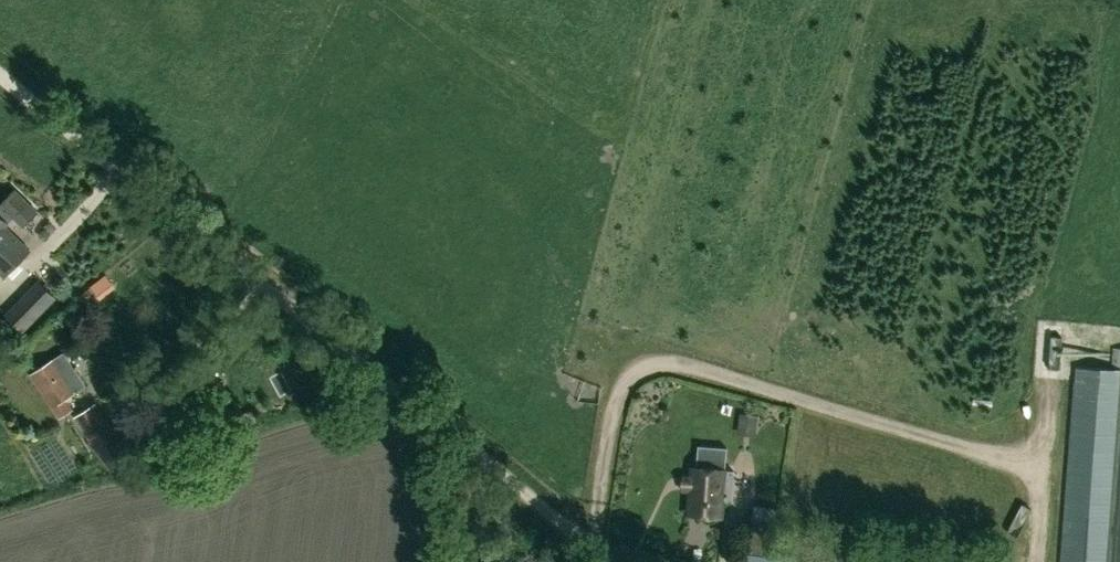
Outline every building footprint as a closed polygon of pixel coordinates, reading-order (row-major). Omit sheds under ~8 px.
[(39,211),(17,189),(0,206),(0,272),(2,274),(29,248),(5,225),(14,216),(25,226),(39,211)] [(57,297),(38,279),(4,313),(23,332),(57,297)] [(1113,347),(1111,366),(1119,367),(1119,348),(1113,347)] [(63,351),(30,372),(58,418),(73,409),(66,398),(86,385),(63,351)] [(1063,561),(1107,561),(1119,388),(1119,371),(1077,368),(1063,561)] [(1107,561),(1119,561),(1119,388),(1107,561)] [(95,402),(74,416),(99,455),(120,441),(95,402)] [(174,436),(160,414),(123,438),(136,459),(174,436)] [(734,470),(725,469),(727,448),(698,445),(696,466),(693,466),(692,475),(683,474),(681,491),(691,492),(689,512),(722,515),(723,501),(731,502),(734,470)] [(754,504),(751,526),(778,529),(778,528),(781,507),(754,504)] [(751,526),(745,561),(1011,561),(1012,558),(778,528),(778,529),(751,526)]
